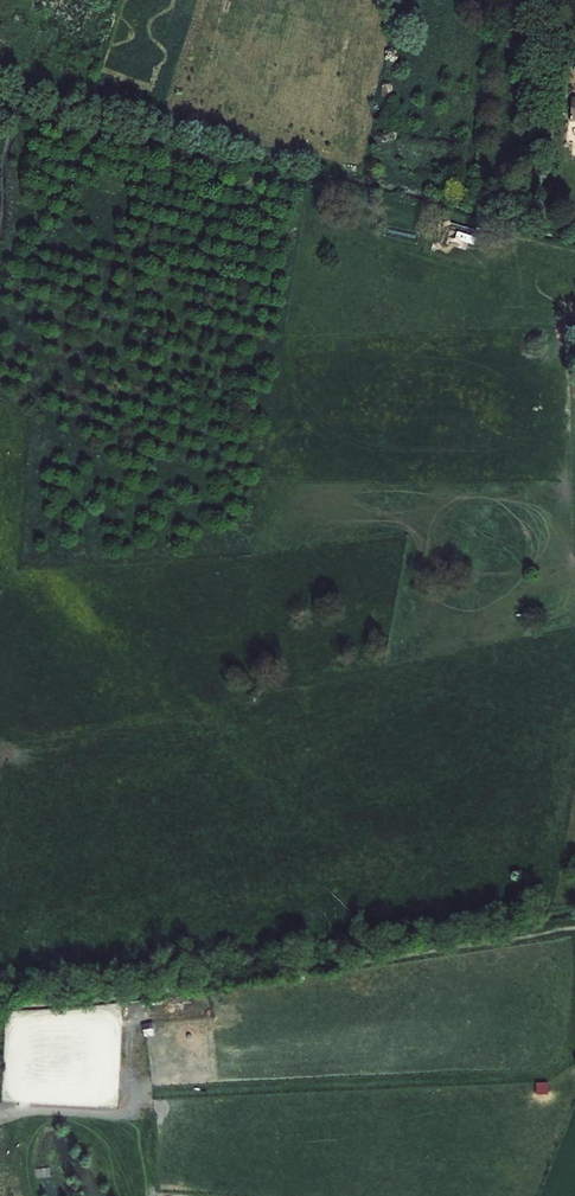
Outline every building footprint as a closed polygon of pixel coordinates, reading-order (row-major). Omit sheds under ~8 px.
[(567,99),(566,120),(574,120),(574,99),(567,99)]
